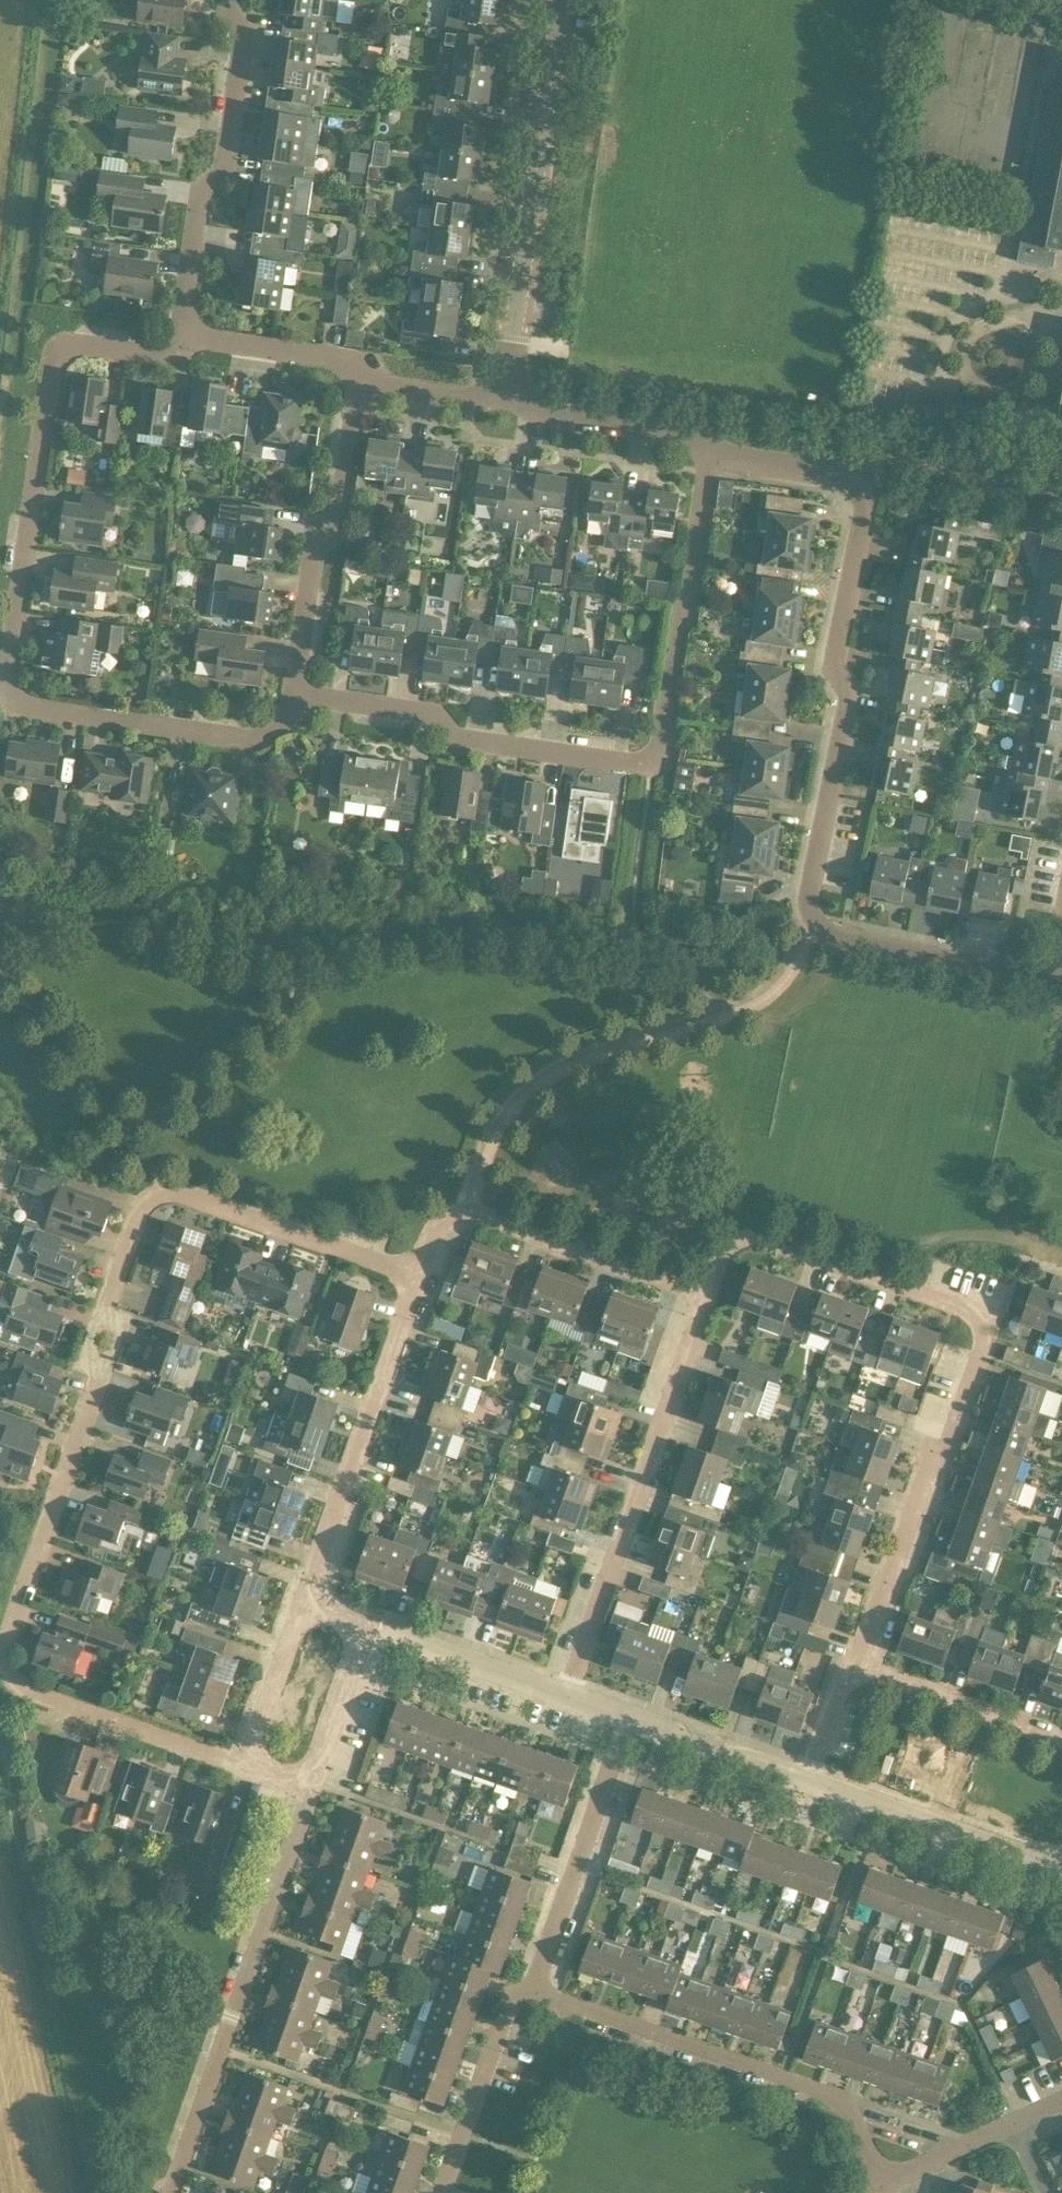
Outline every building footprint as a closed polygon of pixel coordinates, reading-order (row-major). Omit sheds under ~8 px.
[(186,0),(142,0),(139,19),(182,25),(186,0)] [(297,17),(295,29),(325,33),(325,32),(327,21),(337,22),(340,0),(283,0),(281,14),(297,17)] [(446,31),(486,37),(488,24),(500,26),(504,0),(465,0),(463,11),(449,9),(446,31)] [(293,41),(277,39),(274,63),(314,69),(317,50),(322,50),(324,54),(334,55),(337,53),(340,35),(325,32),(325,33),(295,29),(293,41)] [(443,53),(457,55),(454,72),(492,78),(496,51),(484,49),(486,37),(446,31),(443,53)] [(148,32),(145,54),(144,54),(139,89),(181,94),(186,60),(174,58),(175,52),(177,53),(179,37),(148,32)] [(366,44),(361,63),(379,67),(384,48),(366,44)] [(314,106),(323,107),(326,88),(312,86),(314,69),(274,63),(270,87),(282,89),(280,101),(285,102),(314,106)] [(452,89),(438,87),(435,109),(475,115),(476,103),(489,104),(492,78),(454,72),(452,89)] [(82,88),(104,91),(105,79),(84,76),(82,88)] [(75,81),(60,79),(59,94),(73,96),(75,81)] [(1053,268),(1057,251),(1061,252),(1061,90),(1051,87),(1017,261),(1053,268)] [(285,102),(283,114),(267,112),(263,136),(318,144),(322,118),(313,117),(314,106),(285,102)] [(172,159),(176,128),(155,125),(156,112),(121,107),(117,134),(132,137),(130,153),(172,159)] [(431,131),(446,133),(443,150),(481,155),(485,129),(473,127),(475,115),(435,109),(431,131)] [(260,160),(276,162),(274,174),(304,179),(304,178),(306,166),(315,167),(318,144),(263,136),(260,160)] [(385,166),(390,141),(375,138),(370,163),(385,166)] [(348,181),(364,183),(368,152),(352,150),(348,181)] [(441,167),(427,165),(423,186),(464,192),(465,180),(478,182),(481,155),(443,150),(441,167)] [(104,167),(126,167),(126,158),(104,157),(104,167)] [(113,225),(161,231),(166,197),(129,191),(131,178),(102,174),(99,197),(117,200),(113,225)] [(273,187),(256,184),(253,208),(310,216),(308,215),(313,179),(304,178),(304,179),(274,174),(273,187)] [(420,208),(435,210),(432,227),(470,233),(474,206),(462,205),(464,192),(423,186),(420,208)] [(374,214),(376,203),(367,202),(365,213),(374,214)] [(347,221),(361,223),(363,209),(349,207),(347,221)] [(249,232),(266,235),(264,247),(298,252),(298,251),(304,252),(310,216),(253,208),(249,232)] [(430,245),(415,242),(412,264),(452,270),(454,258),(466,260),(470,233),(432,227),(430,245)] [(152,298),(157,265),(120,259),(122,244),(85,238),(84,247),(93,249),(91,267),(109,270),(106,291),(152,298)] [(286,263),(296,264),(298,252),(264,247),(262,259),(246,257),(242,281),(283,287),(286,263)] [(368,275),(370,259),(360,257),(357,273),(368,275)] [(339,261),(337,276),(340,276),(352,278),(353,266),(353,263),(339,261)] [(409,286),(423,288),(421,306),(459,311),(463,284),(451,283),(452,270),(412,264),(409,286)] [(239,305),(280,311),(283,287),(242,281),(239,305)] [(347,326),(351,296),(338,294),(333,324),(347,326)] [(401,343),(441,349),(443,336),(455,338),(459,311),(421,306),(418,323),(404,321),(401,343)] [(361,345),(362,330),(346,328),(345,344),(361,345)] [(75,377),(69,421),(98,425),(96,440),(116,443),(122,407),(103,405),(106,381),(92,379),(89,376),(83,375),(79,378),(75,377)] [(220,432),(225,439),(233,434),(246,436),(250,408),(236,406),(236,410),(223,408),(226,388),(219,387),(213,380),(206,385),(198,384),(192,428),(220,432)] [(180,447),(185,415),(174,414),(170,409),(173,391),(145,387),(138,434),(165,438),(164,445),(180,447)] [(287,449),(301,438),(301,433),(297,429),(301,407),(290,393),(286,392),(281,396),(274,395),(265,401),(267,405),(264,408),(250,406),(250,408),(246,436),(243,452),(263,455),(264,445),(287,449)] [(371,440),(366,478),(386,480),(384,491),(407,494),(413,452),(400,450),(401,439),(388,437),(388,442),(371,440)] [(452,490),(457,452),(441,450),(441,445),(429,443),(427,454),(413,452),(407,494),(430,497),(432,487),(452,490)] [(482,466),(476,504),(496,507),(494,523),(500,534),(515,536),(524,479),(510,477),(512,466),(499,464),(498,469),(482,466)] [(67,482),(85,485),(87,470),(69,468),(67,482)] [(562,517),(568,479),(551,477),(552,471),(539,470),(537,480),(524,479),(515,536),(515,538),(530,540),(532,531),(539,532),(542,514),(562,517)] [(594,482),(588,520),(608,523),(607,534),(630,537),(636,494),(622,492),(624,482),(611,480),(610,485),(594,482)] [(735,482),(721,480),(719,493),(733,495),(735,482)] [(674,533),(680,495),(663,493),(664,487),(651,486),(649,496),(636,494),(630,537),(628,548),(643,550),(644,539),(653,540),(654,530),(674,533)] [(63,528),(61,539),(102,545),(104,525),(112,526),(116,498),(90,494),(88,507),(66,504),(63,523),(61,523),(61,527),(63,528)] [(292,507),(307,510),(309,495),(292,507)] [(796,518),(799,499),(768,495),(765,514),(771,515),(768,539),(808,545),(809,540),(814,541),(816,525),(811,524),(812,520),(796,518)] [(264,526),(267,508),(218,501),(212,539),(237,543),(235,555),(279,561),(283,528),(264,526)] [(915,555),(911,554),(908,568),(947,575),(947,574),(935,572),(937,560),(954,564),(960,533),(971,535),(974,520),(932,511),(929,525),(921,524),(915,555)] [(1001,542),(1005,526),(993,523),(990,539),(1001,542)] [(1038,594),(1061,599),(1061,537),(1045,534),(1037,571),(1043,572),(1039,593),(1038,594)] [(805,566),(810,567),(813,551),(808,551),(808,545),(768,539),(764,564),(758,563),(756,576),(787,581),(789,569),(805,571),(805,566)] [(52,603),(94,609),(97,588),(115,590),(118,564),(89,560),(87,575),(56,571),(54,586),(50,589),(49,596),(52,600),(52,603)] [(226,619),(269,625),(274,592),(263,591),(265,576),(245,573),(246,567),(217,563),(213,590),(230,593),(226,619)] [(564,569),(543,566),(541,581),(561,584),(564,569)] [(925,603),(941,607),(947,575),(908,568),(902,597),(898,597),(896,610),(922,616),(925,603)] [(569,589),(578,590),(580,576),(571,575),(569,589)] [(798,615),(803,616),(806,600),(801,600),(801,595),(785,593),(787,581),(756,576),(754,590),(761,591),(757,615),(797,621),(798,615)] [(646,596),(668,599),(671,582),(649,579),(646,596)] [(1038,594),(1026,591),(1023,605),(1036,607),(1032,625),(1048,628),(1046,641),(1061,644),(1061,599),(1038,594)] [(347,605),(343,632),(355,634),(351,668),(351,669),(354,672),(360,673),(364,671),(364,670),(375,672),(381,630),(371,629),(368,608),(347,605)] [(170,620),(172,608),(165,607),(163,618),(170,620)] [(386,674),(389,678),(395,678),(399,676),(405,641),(417,643),(421,615),(384,610),(381,630),(375,672),(386,673),(386,674)] [(936,631),(920,628),(922,616),(896,610),(893,624),(897,624),(891,655),(894,656),(895,656),(921,661),(942,666),(945,651),(932,649),(936,631)] [(988,625),(1000,627),(1002,615),(991,612),(988,625)] [(428,683),(433,684),(438,681),(449,682),(455,641),(444,639),(442,618),(421,615),(417,643),(429,644),(424,679),(428,683)] [(794,642),(800,643),(802,627),(797,626),(797,621),(757,615),(754,640),(747,639),(745,652),(776,657),(778,644),(794,646),(794,642)] [(459,684),(463,688),(469,689),(473,686),(478,652),(490,653),(495,617),(491,616),(490,625),(473,623),(465,642),(455,641),(449,682),(459,684)] [(498,690),(501,694),(507,694),(511,692),(511,691),(522,693),(528,651),(518,650),(516,629),(499,627),(500,618),(495,617),(490,653),(503,655),(498,689),(498,690)] [(63,669),(63,671),(97,676),(101,650),(121,652),(124,627),(65,618),(62,634),(53,633),(51,645),(46,644),(43,666),(63,669)] [(218,678),(261,684),(265,654),(233,649),(235,636),(200,631),(196,660),(220,663),(218,678)] [(533,695),(536,699),(542,699),(546,697),(546,696),(547,696),(552,662),(564,664),(568,637),(547,633),(539,653),(528,651),(522,693),(533,694),(533,695)] [(571,700),(575,704),(580,705),(585,702),(596,703),(602,662),(591,660),(589,639),(568,637),(564,664),(576,666),(571,700)] [(1046,641),(1030,637),(1023,669),(1040,672),(1037,683),(1037,684),(1061,689),(1061,644),(1046,641)] [(612,663),(602,662),(596,703),(606,705),(610,709),(616,710),(620,707),(625,673),(637,674),(638,673),(648,674),(651,648),(641,647),(620,644),(612,663)] [(787,691),(793,692),(795,676),(790,675),(790,671),(775,669),(776,657),(745,652),(741,651),(739,665),(750,666),(746,691),(787,697),(787,691)] [(896,670),(890,699),(890,700),(929,708),(935,676),(919,673),(921,661),(895,656),(894,656),(892,669),(896,670)] [(1061,720),(1061,718),(1061,689),(1037,684),(1037,683),(1016,679),(1013,693),(1026,696),(1022,714),(1039,717),(1036,730),(1061,735),(1061,720)] [(743,715),(736,714),(734,727),(765,732),(767,720),(783,722),(784,718),(789,718),(791,703),(786,702),(787,697),(746,691),(743,715)] [(926,720),(910,717),(912,705),(929,708),(890,700),(890,699),(886,698),(883,713),(887,713),(881,743),(881,744),(920,752),(926,720)] [(787,768),(792,769),(794,753),(789,752),(790,748),(763,744),(765,732),(734,727),(732,741),(749,743),(746,768),(786,774),(787,768)] [(1060,748),(1061,738),(1061,735),(1036,730),(1034,741),(1017,738),(1014,756),(999,753),(997,766),(1007,768),(1007,769),(1050,778),(1056,747),(1060,748)] [(55,783),(60,746),(38,742),(37,747),(11,743),(6,776),(55,783)] [(903,749),(920,752),(881,744),(881,743),(877,742),(874,756),(878,757),(872,788),(911,796),(917,763),(901,760),(903,749)] [(153,759),(118,754),(118,758),(87,754),(82,789),(113,793),(112,797),(147,802),(153,759)] [(345,765),(323,762),(318,796),(332,798),(330,811),(336,812),(338,812),(340,811),(342,810),(344,809),(345,807),(345,806),(346,805),(346,800),(367,803),(373,760),(346,756),(345,765)] [(401,821),(414,823),(417,805),(404,804),(408,774),(399,773),(401,763),(373,760),(367,803),(388,806),(387,811),(388,813),(388,814),(388,815),(389,816),(390,818),(392,819),(393,820),(395,820),(401,821)] [(219,768),(212,767),(208,771),(192,769),(188,800),(205,822),(211,823),(216,820),(232,822),(236,791),(223,772),(222,773),(219,768)] [(788,795),(790,780),(785,779),(786,774),(746,768),(742,792),(736,791),(734,805),(765,809),(767,797),(782,799),(783,795),(788,795)] [(998,813),(1037,821),(1043,790),(1047,791),(1050,778),(1007,769),(998,813)] [(450,771),(443,814),(473,818),(471,831),(486,833),(491,801),(476,799),(479,775),(450,771)] [(509,779),(502,827),(533,832),(531,843),(551,846),(556,812),(541,810),(544,784),(509,779)] [(963,784),(955,833),(973,836),(981,787),(963,784)] [(47,819),(64,822),(69,792),(51,789),(47,819)] [(606,846),(613,801),(608,800),(609,793),(577,789),(575,803),(570,803),(562,857),(583,860),(586,843),(606,846)] [(732,818),(738,819),(735,843),(775,849),(776,844),(781,844),(783,829),(778,828),(779,824),(763,821),(765,809),(734,805),(732,818)] [(165,873),(171,829),(157,827),(150,871),(165,873)] [(1009,850),(1028,854),(1031,836),(1012,833),(1009,850)] [(725,867),(723,881),(754,885),(756,873),(771,875),(772,870),(777,871),(779,855),(774,855),(775,849),(735,843),(731,868),(725,867)] [(901,900),(900,904),(914,907),(923,859),(923,858),(911,856),(910,862),(878,855),(870,894),(901,900)] [(927,910),(928,906),(958,912),(963,885),(964,885),(967,873),(965,873),(968,859),(956,857),(952,858),(949,862),(947,869),(935,866),(931,883),(926,882),(930,861),(923,859),(914,907),(927,910)] [(1003,917),(1011,878),(1013,869),(999,866),(997,875),(979,871),(976,888),(964,885),(963,885),(958,912),(972,915),(973,911),(1003,917)] [(613,880),(595,877),(591,900),(609,903),(613,880)] [(546,879),(544,895),(556,896),(559,881),(546,879)] [(46,1230),(45,1231),(63,1237),(69,1222),(72,1223),(73,1222),(82,1226),(82,1227),(100,1234),(111,1202),(80,1191),(82,1185),(64,1179),(64,1177),(24,1163),(16,1183),(52,1196),(46,1215),(50,1217),(46,1230)] [(170,1223),(156,1264),(178,1272),(161,1322),(183,1329),(205,1266),(193,1262),(202,1234),(170,1223)] [(71,1290),(83,1257),(59,1249),(63,1237),(45,1231),(46,1230),(38,1228),(34,1242),(21,1238),(9,1272),(34,1281),(35,1277),(71,1290)] [(454,1257),(444,1283),(455,1287),(452,1297),(477,1305),(482,1291),(496,1249),(473,1241),(466,1262),(454,1257)] [(271,1265),(258,1261),(260,1254),(231,1244),(217,1286),(246,1296),(246,1295),(258,1300),(271,1265)] [(524,1282),(512,1278),(519,1257),(496,1249),(482,1291),(504,1299),(502,1304),(515,1308),(524,1282)] [(299,1314),(314,1273),(285,1263),(282,1269),(271,1265),(258,1300),(270,1304),(299,1314)] [(566,1274),(543,1266),(536,1286),(524,1282),(515,1308),(527,1312),(529,1308),(552,1316),(566,1274)] [(752,1267),(738,1305),(761,1313),(775,1275),(752,1267)] [(1048,1291),(1033,1285),(1021,1321),(1044,1329),(1061,1277),(1061,1276),(1055,1273),(1048,1291)] [(574,1323),(572,1328),(585,1333),(594,1307),(582,1302),(589,1282),(566,1274),(552,1316),(574,1323)] [(775,1275),(761,1313),(757,1326),(780,1334),(791,1338),(793,1338),(803,1310),(803,1309),(790,1305),(798,1283),(775,1275)] [(1044,1329),(1061,1335),(1061,1277),(1044,1329)] [(52,1346),(63,1315),(33,1305),(38,1292),(9,1282),(0,1308),(0,1312),(10,1315),(5,1329),(52,1346)] [(358,1346),(376,1295),(343,1284),(325,1335),(358,1346)] [(594,1307),(585,1333),(583,1339),(618,1351),(622,1340),(636,1298),(613,1290),(606,1311),(594,1307)] [(846,1300),(823,1292),(815,1314),(803,1309),(793,1338),(805,1343),(810,1330),(833,1338),(846,1300)] [(652,1365),(664,1331),(652,1327),(659,1306),(636,1298),(622,1340),(618,1351),(640,1359),(639,1361),(652,1365)] [(874,1334),(861,1330),(869,1308),(846,1300),(833,1338),(829,1351),(864,1363),(874,1334)] [(917,1325),(894,1317),(886,1339),(874,1334),(864,1363),(899,1376),(904,1363),(917,1325)] [(296,1322),(292,1334),(307,1340),(311,1327),(296,1322)] [(445,1335),(461,1341),(466,1328),(450,1322),(445,1335)] [(927,1371),(940,1333),(917,1325),(904,1363),(927,1371)] [(158,1340),(148,1337),(138,1366),(173,1378),(178,1362),(191,1366),(200,1340),(163,1327),(158,1340)] [(221,1343),(209,1339),(206,1347),(218,1352),(221,1343)] [(507,1341),(503,1356),(535,1364),(538,1348),(507,1341)] [(436,1347),(428,1370),(428,1371),(470,1385),(473,1375),(488,1380),(496,1354),(461,1342),(457,1354),(436,1347)] [(1003,1359),(1030,1368),(1034,1355),(1008,1345),(1003,1359)] [(748,1371),(752,1358),(723,1348),(719,1361),(741,1368),(748,1371)] [(52,1411),(63,1380),(39,1372),(44,1359),(19,1350),(11,1373),(22,1377),(15,1398),(52,1411)] [(315,1376),(320,1361),(306,1357),(301,1371),(315,1376)] [(573,1365),(558,1360),(554,1371),(570,1376),(573,1365)] [(714,1374),(706,1397),(744,1411),(757,1415),(770,1379),(748,1371),(741,1368),(736,1381),(714,1374)] [(441,1400),(436,1412),(436,1413),(462,1422),(467,1409),(462,1407),(470,1385),(428,1371),(420,1393),(441,1400)] [(328,1430),(338,1403),(311,1394),(316,1381),(290,1372),(282,1397),(297,1402),(291,1417),(328,1430)] [(1006,1391),(988,1385),(985,1393),(1038,1412),(1047,1388),(1057,1391),(1059,1385),(1022,1372),(1020,1379),(1011,1376),(1006,1391)] [(613,1436),(622,1412),(601,1405),(605,1393),(572,1381),(567,1394),(565,1393),(557,1416),(572,1421),(613,1436)] [(643,1392),(626,1386),(622,1399),(638,1404),(643,1392)] [(150,1433),(153,1425),(167,1430),(173,1415),(182,1419),(190,1396),(165,1388),(161,1400),(137,1392),(126,1425),(150,1433)] [(852,1392),(841,1388),(837,1399),(848,1403),(852,1392)] [(995,1421),(1030,1434),(1043,1438),(1051,1416),(1038,1412),(985,1393),(983,1400),(1000,1406),(995,1421)] [(744,1451),(749,1437),(737,1433),(744,1411),(706,1397),(698,1420),(720,1427),(715,1441),(744,1451)] [(905,1426),(909,1413),(880,1403),(876,1416),(883,1418),(905,1426)] [(892,1462),(900,1439),(878,1431),(883,1418),(876,1416),(854,1408),(849,1421),(862,1425),(854,1449),(892,1462)] [(42,1440),(27,1434),(32,1420),(0,1409),(0,1432),(5,1434),(0,1448),(0,1471),(28,1481),(42,1440)] [(263,1448),(289,1457),(293,1446),(320,1455),(328,1430),(291,1417),(277,1411),(263,1448)] [(411,1417),(403,1440),(403,1441),(445,1456),(453,1432),(458,1434),(462,1422),(436,1413),(432,1425),(411,1417)] [(794,1414),(790,1427),(799,1430),(804,1417),(794,1414)] [(499,1417),(495,1429),(507,1433),(511,1421),(499,1417)] [(581,1464),(585,1451),(606,1458),(613,1436),(572,1421),(564,1443),(559,1441),(555,1454),(581,1464)] [(973,1429),(970,1437),(970,1438),(1023,1456),(1030,1434),(995,1421),(990,1435),(973,1429)] [(226,1440),(240,1445),(246,1428),(232,1423),(226,1440)] [(967,1444),(985,1451),(979,1466),(1015,1478),(1023,1456),(970,1438),(967,1444)] [(417,1484),(437,1492),(438,1491),(444,1493),(447,1485),(441,1483),(442,1479),(437,1477),(445,1456),(403,1441),(395,1463),(416,1470),(412,1482),(412,1483),(417,1485),(417,1484)] [(689,1445),(681,1468),(681,1469),(719,1482),(727,1459),(740,1463),(744,1451),(715,1441),(711,1453),(689,1445)] [(222,1485),(234,1446),(222,1442),(210,1481),(222,1485)] [(191,1448),(186,1460),(207,1467),(211,1455),(191,1448)] [(833,1467),(829,1480),(857,1490),(862,1477),(884,1485),(892,1462),(854,1449),(846,1471),(833,1467)] [(106,1483),(144,1496),(150,1479),(163,1483),(171,1460),(145,1451),(140,1463),(116,1454),(106,1483)] [(792,1451),(789,1465),(803,1469),(806,1455),(792,1451)] [(589,1506),(597,1482),(577,1475),(581,1464),(555,1454),(554,1455),(546,1452),(541,1465),(546,1466),(544,1471),(543,1470),(539,1483),(540,1483),(538,1487),(547,1491),(589,1506)] [(298,1516),(306,1492),(279,1483),(284,1467),(260,1458),(246,1498),(298,1516)] [(783,1476),(794,1480),(798,1469),(788,1465),(787,1465),(783,1476)] [(957,1474),(954,1482),(1007,1501),(1018,1504),(1026,1482),(1015,1478),(979,1466),(974,1480),(957,1474)] [(719,1522),(724,1509),(712,1504),(719,1482),(681,1469),(673,1491),(695,1499),(690,1512),(719,1522)] [(387,1488),(413,1497),(417,1485),(412,1483),(412,1482),(391,1475),(387,1488)] [(857,1490),(829,1480),(824,1492),(816,1516),(829,1520),(867,1534),(867,1533),(875,1510),(853,1502),(857,1490)] [(952,1489),(969,1495),(964,1511),(999,1523),(1007,1501),(954,1482),(952,1489)] [(556,1533),(561,1521),(581,1528),(589,1506),(547,1491),(539,1513),(535,1511),(530,1524),(551,1531),(551,1532),(556,1534),(556,1533)] [(217,1536),(234,1542),(236,1538),(257,1545),(263,1530),(290,1539),(298,1516),(246,1498),(237,1523),(223,1518),(220,1527),(219,1526),(216,1535),(217,1535),(217,1536)] [(98,1546),(101,1536),(116,1542),(125,1518),(138,1522),(143,1510),(118,1501),(114,1513),(89,1504),(77,1539),(98,1546)] [(196,1510),(193,1526),(208,1529),(211,1513),(196,1510)] [(941,1519),(939,1526),(938,1527),(991,1545),(999,1523),(964,1511),(959,1525),(941,1519)] [(664,1516),(656,1539),(656,1540),(694,1553),(702,1530),(715,1534),(719,1522),(690,1512),(686,1524),(664,1516)] [(808,1538),(804,1551),(832,1562),(837,1548),(859,1556),(867,1534),(829,1520),(821,1542),(808,1538)] [(1041,1525),(1037,1535),(1051,1540),(1055,1530),(1041,1525)] [(991,1545),(938,1527),(936,1534),(953,1540),(948,1555),(957,1558),(952,1570),(955,1571),(979,1580),(991,1584),(1003,1549),(991,1545)] [(394,1542),(394,1541),(379,1583),(402,1591),(409,1571),(421,1575),(430,1549),(431,1549),(434,1541),(399,1528),(394,1542)] [(546,1544),(572,1553),(577,1540),(556,1533),(556,1534),(551,1532),(546,1544)] [(365,1549),(356,1575),(379,1583),(394,1541),(370,1533),(365,1549)] [(268,1577),(237,1566),(243,1549),(233,1546),(234,1542),(217,1536),(215,1540),(214,1539),(208,1556),(216,1559),(214,1565),(217,1566),(211,1583),(223,1587),(259,1600),(268,1577)] [(672,1585),(694,1593),(699,1580),(686,1575),(694,1553),(656,1540),(648,1562),(670,1570),(665,1583),(672,1585)] [(148,1576),(163,1581),(174,1550),(159,1545),(148,1576)] [(426,1600),(449,1608),(464,1566),(441,1558),(443,1553),(431,1549),(430,1549),(421,1575),(433,1579),(426,1600)] [(842,1605),(850,1581),(828,1574),(832,1562),(804,1551),(791,1587),(803,1592),(804,1591),(842,1605)] [(748,1570),(753,1559),(741,1555),(737,1566),(748,1570)] [(57,1597),(96,1610),(101,1594),(114,1599),(123,1572),(85,1559),(81,1573),(67,1568),(57,1597)] [(486,1574),(464,1566),(449,1608),(472,1616),(473,1611),(486,1616),(500,1574),(503,1565),(490,1561),(488,1569),(486,1574)] [(924,1574),(951,1584),(955,1571),(952,1570),(928,1562),(924,1574)] [(496,1624),(519,1633),(538,1579),(539,1577),(516,1569),(503,1565),(500,1574),(486,1616),(498,1620),(496,1624)] [(1055,1570),(1047,1568),(1044,1576),(1052,1579),(1055,1570)] [(639,1588),(668,1598),(672,1585),(665,1583),(644,1575),(639,1588)] [(542,1640),(556,1599),(560,1587),(538,1579),(519,1633),(542,1640)] [(252,1622),(253,1617),(260,1619),(264,1606),(258,1604),(259,1600),(223,1587),(215,1609),(193,1601),(186,1618),(215,1628),(221,1611),(252,1622)] [(779,1622),(801,1630),(808,1633),(812,1620),(834,1628),(842,1605),(804,1591),(803,1592),(796,1614),(783,1609),(779,1622)] [(954,1635),(966,1640),(974,1617),(975,1614),(976,1613),(962,1608),(958,1620),(952,1618),(947,1611),(938,1608),(933,1622),(920,1658),(943,1666),(954,1635)] [(620,1642),(612,1665),(635,1674),(649,1635),(648,1635),(652,1625),(614,1612),(605,1637),(620,1642)] [(968,1674),(991,1682),(1003,1647),(1007,1633),(986,1626),(989,1618),(976,1613),(975,1614),(974,1617),(966,1640),(978,1644),(968,1674)] [(897,1650),(920,1658),(933,1622),(910,1614),(897,1650)] [(44,1632),(34,1661),(73,1674),(83,1646),(79,1645),(81,1639),(84,1641),(90,1626),(62,1616),(57,1630),(58,1630),(56,1636),(44,1632)] [(179,1633),(183,1622),(169,1617),(165,1628),(179,1633)] [(178,1651),(195,1657),(189,1673),(229,1686),(239,1659),(212,1650),(217,1638),(186,1627),(178,1651)] [(1061,1707),(1061,1704),(1061,1652),(1056,1650),(1059,1642),(1061,1634),(1061,1632),(1050,1628),(1046,1638),(1036,1664),(1049,1669),(1038,1699),(1061,1707)] [(796,1643),(825,1653),(829,1640),(808,1633),(801,1630),(796,1643)] [(666,1660),(678,1664),(688,1635),(675,1631),(671,1643),(649,1635),(635,1674),(658,1682),(666,1660)] [(1024,1660),(1036,1664),(1046,1638),(1032,1633),(1025,1655),(1003,1647),(991,1682),(1014,1690),(1024,1660)] [(683,1690),(706,1698),(720,1660),(697,1652),(701,1640),(688,1635),(678,1664),(691,1668),(683,1690)] [(127,1639),(122,1654),(133,1658),(139,1643),(127,1639)] [(126,1680),(133,1658),(122,1654),(118,1653),(111,1674),(126,1680)] [(737,1685),(750,1689),(760,1660),(747,1656),(742,1668),(720,1660),(706,1698),(729,1707),(737,1685)] [(754,1715),(777,1723),(791,1685),(795,1673),(773,1665),(760,1660),(750,1689),(762,1693),(754,1715)] [(189,1718),(194,1704),(220,1713),(229,1686),(189,1673),(184,1687),(167,1681),(158,1707),(164,1709),(162,1714),(175,1718),(176,1714),(189,1718)] [(801,1732),(814,1693),(791,1685),(777,1723),(801,1732)] [(398,1701),(384,1742),(407,1750),(422,1709),(398,1701)] [(422,1709),(407,1750),(429,1758),(444,1717),(422,1709)] [(444,1717),(429,1758),(452,1766),(466,1725),(444,1717)] [(466,1725),(452,1766),(474,1774),(488,1733),(466,1725)] [(488,1733),(474,1774),(496,1782),(511,1741),(488,1733)] [(103,1751),(68,1738),(51,1786),(54,1787),(56,1794),(62,1805),(63,1807),(66,1807),(68,1807),(79,1802),(84,1798),(86,1799),(90,1789),(103,1793),(114,1764),(100,1759),(103,1751)] [(511,1741),(496,1782),(519,1790),(533,1749),(511,1741)] [(533,1749),(519,1790),(541,1797),(555,1757),(533,1749)] [(564,1806),(579,1765),(555,1757),(541,1797),(564,1806)] [(136,1808),(133,1816),(152,1823),(150,1828),(163,1833),(174,1803),(162,1799),(167,1782),(161,1780),(164,1772),(133,1761),(119,1802),(136,1808)] [(224,1858),(236,1825),(223,1821),(229,1804),(223,1802),(226,1794),(195,1783),(181,1824),(197,1830),(195,1838),(214,1845),(200,1882),(223,1890),(233,1861),(224,1858)] [(388,1804),(393,1791),(370,1783),(366,1796),(388,1804)] [(630,1799),(638,1802),(631,1821),(654,1829),(666,1795),(635,1784),(630,1799)] [(393,1791),(388,1804),(405,1809),(410,1797),(393,1791)] [(666,1795),(654,1829),(677,1837),(688,1803),(666,1795)] [(79,1806),(72,1826),(94,1833),(104,1805),(85,1799),(83,1807),(79,1806)] [(688,1803),(677,1837),(699,1845),(711,1811),(688,1803)] [(427,1804),(423,1816),(433,1819),(437,1807),(427,1804)] [(340,1805),(336,1815),(341,1817),(336,1832),(391,1851),(392,1850),(394,1844),(380,1839),(386,1821),(340,1805)] [(444,1823),(448,1811),(437,1807),(433,1819),(444,1823)] [(711,1811),(699,1845),(721,1853),(733,1819),(711,1811)] [(472,1819),(468,1831),(478,1835),(482,1823),(472,1819)] [(753,1834),(756,1827),(733,1819),(721,1853),(743,1860),(753,1834)] [(478,1835),(489,1839),(492,1828),(493,1827),(482,1823),(478,1835)] [(331,1846),(326,1845),(322,1855),(369,1871),(375,1854),(389,1859),(387,1863),(395,1866),(400,1853),(392,1850),(391,1851),(336,1832),(331,1846)] [(499,1852),(495,1863),(515,1870),(524,1846),(528,1836),(517,1832),(512,1847),(509,1853),(508,1856),(499,1852)] [(743,1860),(740,1868),(763,1876),(775,1842),(753,1834),(743,1860)] [(775,1842),(763,1876),(785,1883),(797,1850),(775,1842)] [(452,1851),(440,1846),(435,1861),(447,1865),(452,1851)] [(542,1852),(524,1846),(515,1870),(533,1876),(542,1852)] [(797,1850),(785,1883),(807,1891),(819,1857),(797,1850)] [(377,1893),(363,1888),(369,1871),(322,1855),(319,1865),(324,1867),(319,1881),(374,1901),(376,1894),(377,1893)] [(830,1899),(842,1866),(819,1857),(807,1891),(830,1899)] [(611,1858),(606,1872),(636,1882),(641,1869),(611,1858)] [(857,1878),(865,1881),(858,1901),(881,1909),(893,1875),(862,1864),(857,1878)] [(532,1881),(491,1867),(483,1890),(523,1904),(532,1881)] [(651,1875),(647,1886),(658,1890),(662,1879),(651,1875)] [(893,1875),(881,1909),(903,1917),(915,1883),(893,1875)] [(669,1894),(673,1883),(662,1879),(658,1890),(669,1894)] [(357,1903),(371,1908),(374,1901),(319,1881),(313,1896),(309,1894),(305,1904),(351,1921),(357,1903)] [(915,1883),(903,1917),(926,1924),(937,1891),(915,1883)] [(439,1889),(426,1884),(423,1894),(436,1898),(439,1889)] [(625,1886),(620,1900),(629,1904),(635,1889),(625,1886)] [(637,1906),(642,1892),(635,1889),(629,1904),(637,1906)] [(475,1912),(515,1927),(523,1904),(483,1890),(475,1912)] [(383,1904),(386,1894),(377,1891),(377,1893),(376,1894),(374,1901),(383,1904)] [(695,1891),(692,1902),(702,1906),(706,1895),(695,1891)] [(937,1891),(926,1924),(948,1932),(960,1898),(937,1891)] [(419,1906),(432,1910),(436,1898),(423,1894),(419,1906)] [(216,1909),(220,1898),(212,1895),(208,1907),(216,1909)] [(713,1910),(717,1899),(706,1895),(702,1906),(713,1910)] [(960,1898),(948,1932),(970,1940),(982,1906),(960,1898)] [(670,1902),(665,1916),(674,1919),(679,1905),(670,1902)] [(324,1949),(340,1954),(351,1921),(305,1904),(301,1914),(306,1916),(301,1932),(327,1941),(324,1949)] [(681,1922),(686,1907),(679,1905),(674,1919),(681,1922)] [(1000,1929),(1008,1931),(1013,1917),(982,1906),(970,1940),(993,1948),(1000,1929)] [(740,1907),(736,1918),(747,1921),(751,1910),(740,1907)] [(758,1925),(762,1914),(751,1910),(747,1921),(758,1925)] [(467,1935),(508,1949),(515,1927),(475,1912),(467,1935)] [(715,1917),(709,1932),(718,1935),(724,1920),(715,1917)] [(726,1938),(731,1923),(724,1920),(718,1935),(726,1938)] [(785,1922),(781,1933),(791,1937),(795,1926),(785,1922)] [(803,1941),(806,1930),(795,1926),(791,1937),(803,1941)] [(423,1933),(411,1929),(407,1939),(420,1943),(423,1933)] [(592,1933),(579,1970),(602,1978),(615,1942),(592,1933)] [(759,1933),(754,1947),(763,1951),(768,1936),(759,1933)] [(491,1970),(499,1972),(508,1949),(467,1935),(459,1956),(459,1957),(492,1968),(491,1970)] [(770,1953),(776,1939),(768,1936),(763,1951),(770,1953)] [(404,1950),(416,1954),(420,1943),(407,1939),(404,1950)] [(615,1942),(602,1978),(625,1985),(638,1950),(615,1942)] [(876,1959),(888,1962),(893,1947),(881,1942),(875,1958),(876,1959)] [(326,1978),(333,1960),(286,1944),(283,1955),(288,1957),(282,1972),(338,1991),(352,1997),(356,1987),(345,1983),(344,1984),(326,1978)] [(891,1958),(903,1962),(907,1951),(895,1947),(891,1958)] [(444,1968),(446,1951),(435,1949),(432,1966),(444,1968)] [(638,1950),(625,1985),(647,1993),(660,1958),(638,1950)] [(1026,1956),(1030,1964),(1012,1973),(1022,1995),(1054,1980),(1040,1950),(1026,1956)] [(459,1956),(451,1953),(443,1976),(484,1991),(491,1970),(492,1968),(459,1957),(459,1956)] [(680,1973),(682,1966),(660,1958),(647,1993),(669,2001),(679,1973),(680,1973)] [(876,1959),(873,1969),(884,1974),(888,1963),(888,1962),(876,1959)] [(396,1970),(414,1976),(416,1969),(398,1963),(396,1970)] [(899,1967),(888,1963),(884,1974),(895,1977),(899,1967)] [(851,1969),(846,1984),(854,1987),(859,1972),(851,1969)] [(927,1989),(931,1978),(910,1970),(906,1981),(927,1989)] [(400,1976),(388,1971),(384,1981),(397,1985),(400,1976)] [(321,1994),(335,1998),(338,1991),(282,1972),(277,1986),(272,1984),(269,1994),(315,2011),(321,1994)] [(862,1990),(867,1975),(859,1972),(854,1987),(862,1990)] [(669,2001),(666,2008),(689,2016),(701,1981),(680,1973),(679,1973),(669,2001)] [(435,1999),(476,2013),(484,1991),(443,1976),(435,1999)] [(953,1986),(931,1978),(927,1989),(949,1997),(953,1986)] [(1022,1995),(1032,2016),(1061,2002),(1061,1996),(1054,1980),(1022,1995)] [(380,1992),(393,1997),(397,1985),(384,1981),(380,1992)] [(701,1981),(689,2016),(711,2024),(724,1989),(701,1981)] [(895,1985),(890,2000),(898,2002),(904,1988),(895,1985)] [(907,2005),(912,1991),(904,1988),(898,2002),(907,2005)] [(724,1989),(711,2024),(733,2032),(746,1997),(724,1989)] [(265,2005),(270,2006),(265,2021),(320,2040),(323,2033),(309,2028),(315,2011),(269,1994),(265,2005)] [(746,1997),(733,2032),(756,2040),(768,2005),(746,1997)] [(427,2021),(468,2036),(476,2013),(435,1999),(427,2021)] [(940,2000),(935,2015),(943,2018),(948,2003),(940,2000)] [(363,2018),(367,2005),(357,2001),(352,2014),(363,2018)] [(1032,2016),(1042,2038),(1061,2028),(1061,2002),(1032,2016)] [(951,2021),(957,2006),(948,2003),(943,2018),(951,2021)] [(784,2033),(791,2014),(768,2005),(756,2040),(787,2051),(792,2036),(784,2033)] [(385,2019),(372,2015),(369,2026),(381,2030),(385,2019)] [(816,2020),(804,2057),(827,2065),(839,2028),(816,2020)] [(251,2045),(297,2061),(304,2043),(318,2048),(320,2040),(265,2021),(260,2036),(255,2034),(251,2045)] [(419,2044),(460,2058),(468,2036),(427,2021),(419,2044)] [(991,2024),(980,2029),(985,2039),(995,2034),(991,2024)] [(369,2026),(365,2036),(377,2040),(381,2030),(369,2026)] [(839,2028),(827,2065),(849,2072),(862,2036),(839,2028)] [(1061,2055),(1061,2028),(1042,2038),(1053,2060),(1061,2055)] [(990,2050),(1001,2045),(995,2034),(985,2039),(990,2050)] [(862,2036),(849,2072),(871,2080),(884,2044),(862,2036)] [(337,2047),(323,2041),(319,2054),(333,2059),(337,2047)] [(411,2066),(452,2080),(460,2058),(419,2044),(411,2066)] [(884,2044),(871,2080),(893,2088),(906,2052),(884,2044)] [(906,2052),(893,2088),(915,2096),(928,2060),(906,2052)] [(938,2104),(951,2068),(928,2060),(915,2096),(938,2104)] [(403,2089),(444,2103),(452,2080),(411,2066),(403,2089)] [(1001,2072),(1006,2082),(1016,2077),(1011,2066),(1001,2072)] [(239,2081),(244,2083),(238,2097),(294,2117),(296,2109),(283,2104),(289,2086),(288,2086),(291,2078),(269,2070),(266,2078),(242,2070),(239,2081)] [(422,2100),(393,2090),(388,2102),(417,2112),(422,2100)] [(278,2120),(291,2124),(294,2117),(238,2097),(233,2112),(228,2110),(225,2120),(272,2137),(278,2120)] [(330,2098),(325,2112),(337,2116),(351,2121),(356,2106),(330,2098)] [(279,2158),(266,2154),(272,2137),(225,2120),(221,2130),(226,2132),(221,2147),(276,2166),(279,2158)] [(430,2145),(389,2131),(381,2154),(421,2168),(430,2145)] [(1049,2151),(1056,2164),(1061,2160),(1061,2144),(1049,2151)] [(254,2187),(260,2169),(274,2174),(276,2166),(221,2147),(216,2161),(211,2160),(207,2170),(254,2187)] [(338,2152),(326,2148),(324,2155),(322,2158),(335,2163),(338,2152)] [(421,2168),(381,2154),(373,2176),(414,2190),(421,2168)] [(319,2169),(331,2173),(335,2163),(322,2158),(319,2169)] [(294,2172),(289,2186),(304,2191),(308,2177),(294,2172)] [(373,2176),(367,2192),(413,2192),(414,2190),(373,2176)] [(990,2192),(993,2184),(979,2179),(976,2187),(963,2183),(959,2192),(992,2192),(990,2192)]
